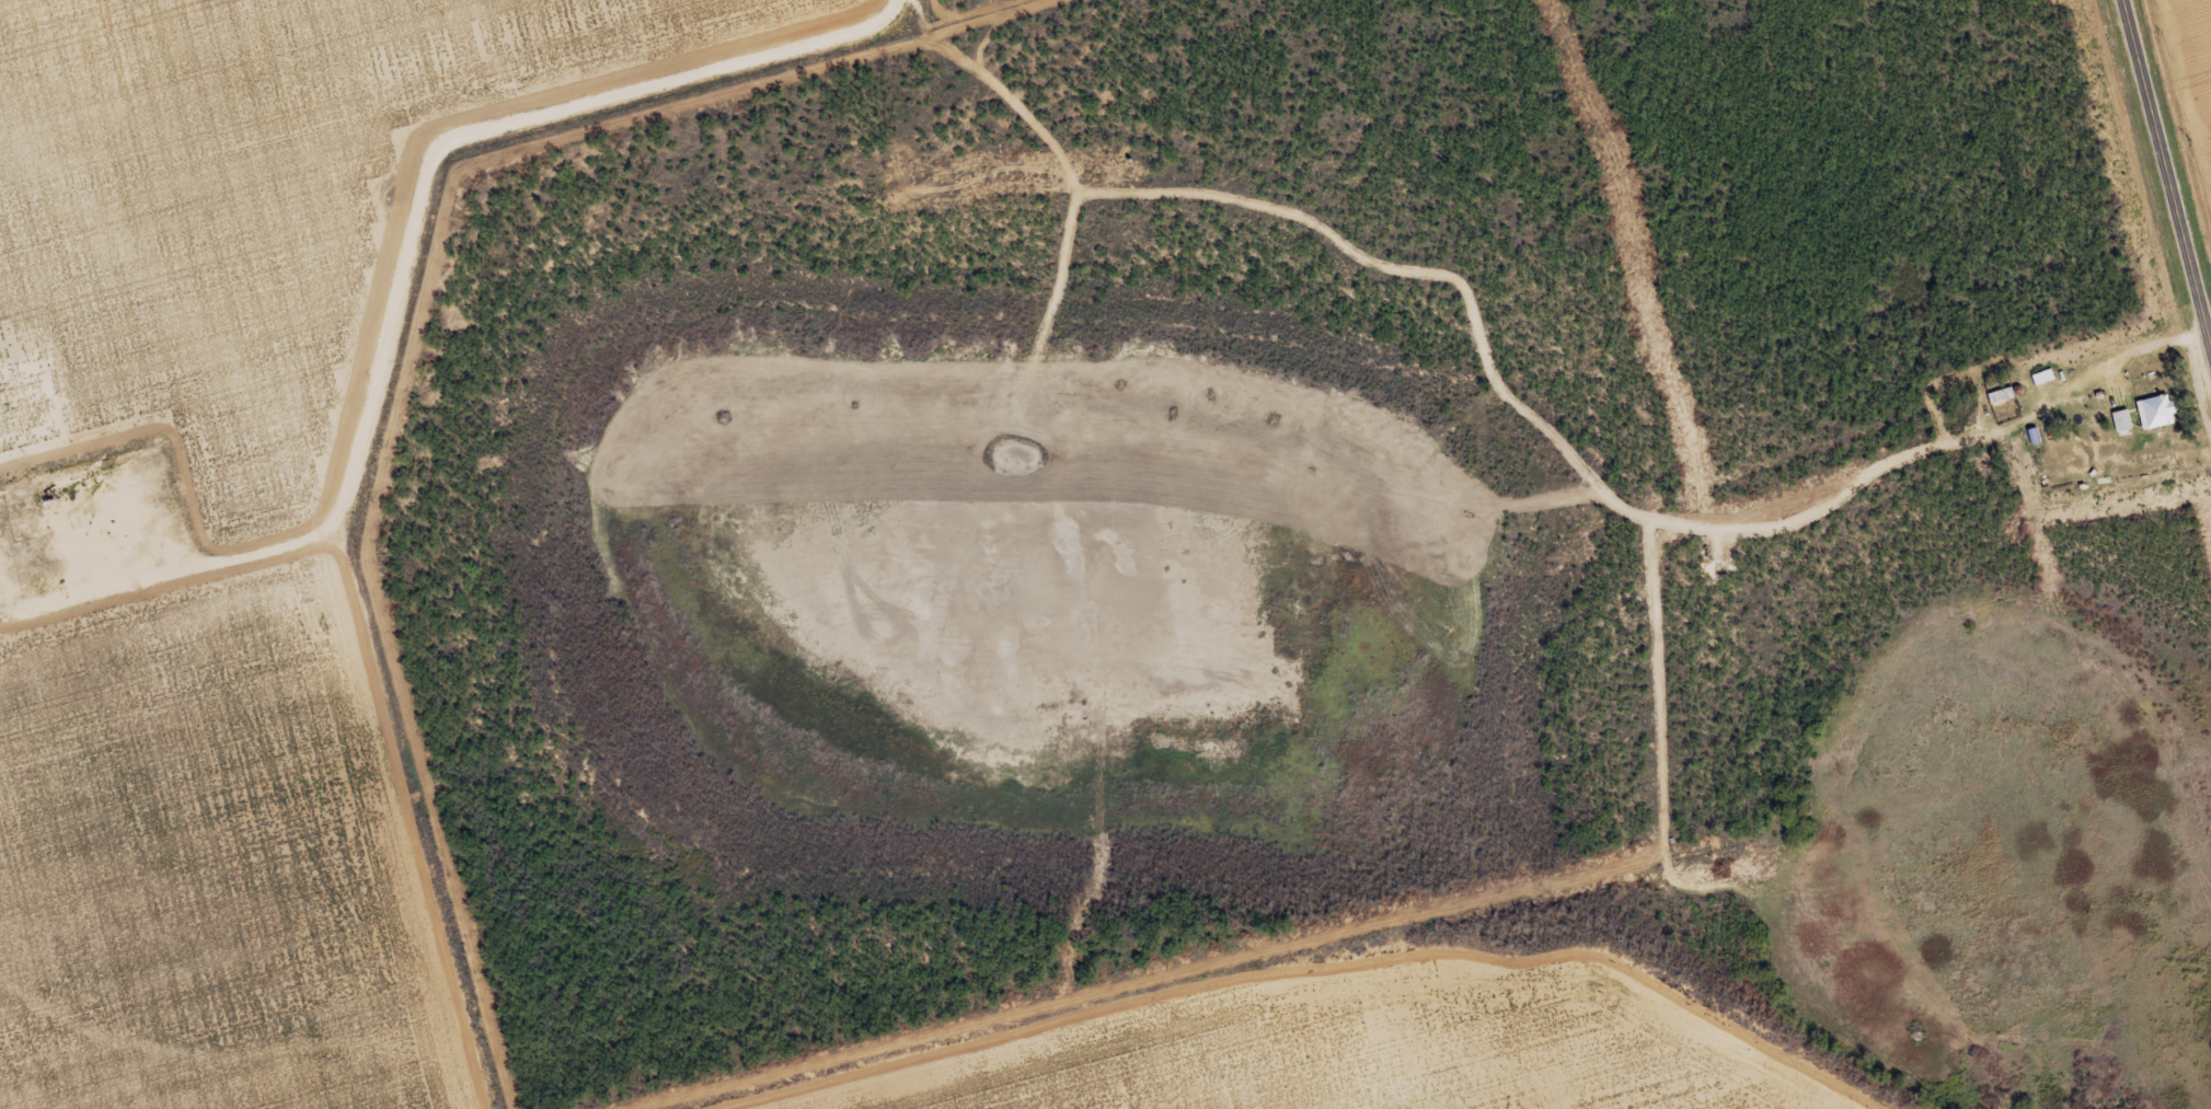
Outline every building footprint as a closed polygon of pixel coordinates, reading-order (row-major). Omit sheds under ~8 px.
[(2055,378),(2050,367),(2031,375),(2035,385),(2055,378)] [(1993,404),(2013,397),(2006,376),(1986,383),(1993,404)] [(2146,400),(2154,427),(2177,420),(2169,393),(2146,400)] [(2112,412),(2118,432),(2136,427),(2131,407),(2112,412)]
